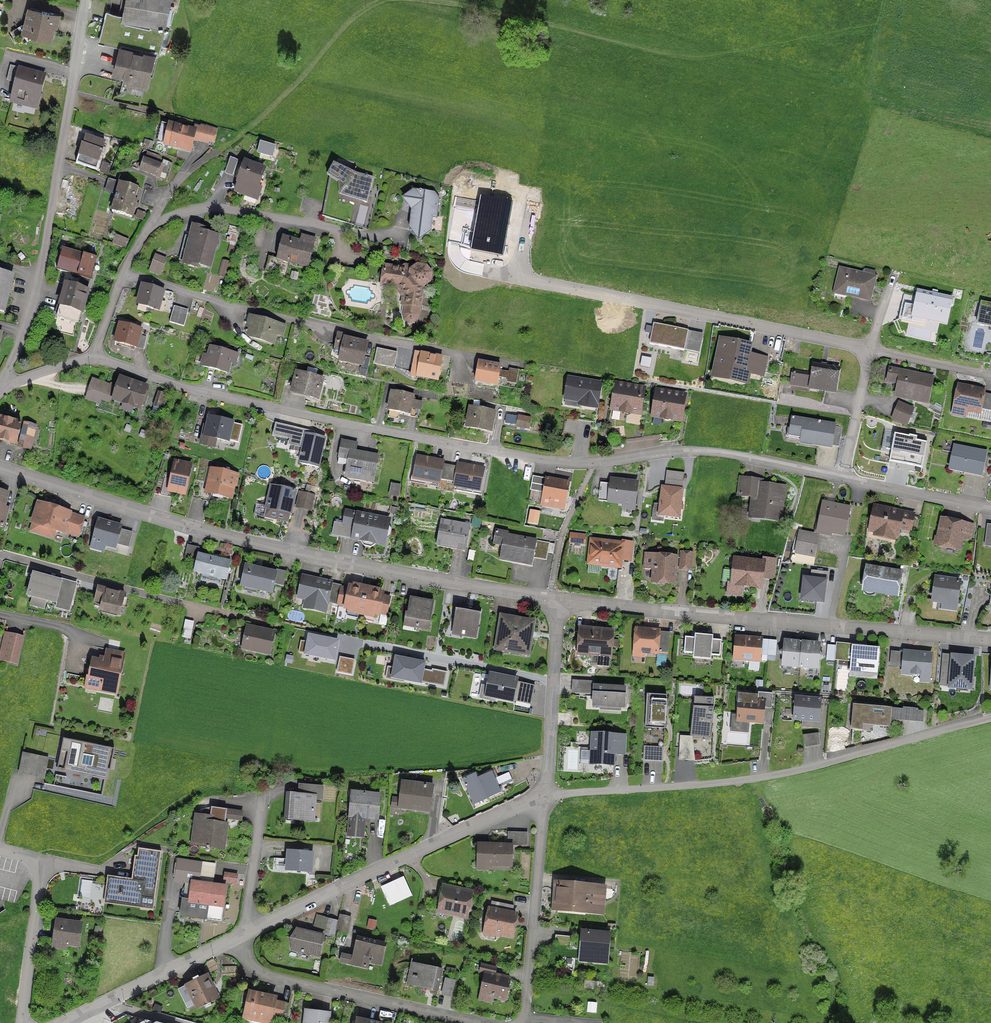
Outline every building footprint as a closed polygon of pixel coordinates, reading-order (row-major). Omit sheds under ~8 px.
[(170,0),(126,0),(122,20),(149,25),(148,30),(121,23),(120,26),(117,25),(119,19),(108,16),(102,41),(158,55),(164,28),(170,0)] [(39,35),(48,37),(53,17),(48,15),(48,14),(41,12),(41,14),(30,11),(25,29),(32,30),(36,37),(39,35)] [(152,58),(119,49),(113,74),(129,78),(130,75),(147,79),(152,58)] [(42,78),(19,73),(11,102),(26,106),(27,98),(36,100),(42,78)] [(208,142),(213,143),(216,131),(201,127),(200,129),(195,127),(193,132),(169,126),(165,145),(189,151),(192,141),(197,143),(198,141),(208,143),(208,142)] [(81,146),(81,147),(78,157),(98,163),(104,144),(85,138),(82,146),(81,146)] [(269,158),(274,160),(278,152),(273,150),(269,158)] [(155,176),(159,166),(158,166),(160,161),(147,157),(146,162),(143,161),(139,170),(155,176)] [(100,173),(107,176),(110,166),(103,164),(100,173)] [(263,171),(243,164),(236,182),(237,183),(234,192),(257,200),(261,190),(257,189),(263,171)] [(330,176),(342,183),(342,197),(368,203),(374,180),(353,175),(336,165),(330,176)] [(133,200),(136,189),(119,184),(111,213),(131,218),(133,209),(136,209),(137,206),(135,205),(136,201),(133,200)] [(412,192),(407,197),(414,206),(411,230),(418,239),(428,231),(430,218),(435,219),(437,200),(433,195),(421,193),(421,192),(419,191),(418,193),(412,192)] [(511,199),(481,194),(471,249),(501,255),(511,199)] [(142,221),(144,214),(138,211),(135,218),(142,221)] [(204,229),(201,229),(192,226),(189,238),(190,238),(183,265),(196,268),(196,265),(209,268),(217,236),(203,233),(204,229)] [(307,267),(314,241),(300,237),(299,243),(282,239),(278,252),(275,260),(268,258),(264,273),(273,275),(277,261),(281,262),(281,261),(307,267)] [(113,243),(124,248),(126,242),(115,238),(113,243)] [(56,270),(90,280),(95,259),(62,250),(56,270)] [(159,276),(164,262),(154,258),(148,272),(159,276)] [(217,276),(226,278),(230,264),(221,262),(217,276)] [(417,318),(422,287),(428,283),(429,275),(424,269),(417,267),(410,272),(383,267),(380,286),(394,288),(397,286),(406,297),(404,307),(405,307),(403,315),(404,319),(404,320),(404,321),(409,323),(414,322),(417,318)] [(846,296),(868,301),(874,278),(873,278),(874,273),(865,271),(864,276),(840,270),(834,295),(846,298),(846,296)] [(3,313),(12,276),(0,273),(0,312),(3,313)] [(56,319),(77,325),(86,292),(65,286),(56,319)] [(160,297),(162,292),(142,286),(137,306),(156,311),(159,301),(161,302),(163,297),(160,297)] [(950,300),(918,293),(913,315),(924,317),(923,319),(945,324),(950,300)] [(981,304),(977,321),(990,324),(990,306),(981,304)] [(185,327),(188,312),(176,309),(172,324),(185,327)] [(247,324),(246,328),(250,329),(248,337),(272,344),(277,326),(253,319),(251,325),(247,324)] [(138,336),(140,330),(119,324),(114,343),(135,349),(135,348),(142,350),(145,338),(138,336)] [(340,361),(360,365),(365,345),(345,340),(345,337),(337,336),(333,355),(340,358),(340,361)] [(761,376),(764,361),(745,357),(747,347),(722,342),(716,371),(736,375),(736,377),(736,379),(736,380),(738,382),(739,382),(741,383),(743,382),(744,381),(745,379),(747,372),(761,376)] [(203,356),(201,367),(226,374),(229,361),(234,363),(236,355),(210,349),(208,358),(203,356)] [(444,382),(447,366),(440,365),(441,359),(415,354),(413,366),(418,367),(416,376),(444,382)] [(365,377),(369,359),(365,358),(363,366),(359,369),(359,376),(365,377)] [(515,380),(516,370),(478,363),(475,382),(496,386),(497,377),(515,380)] [(809,386),(835,391),(838,370),(812,365),(809,386)] [(897,383),(895,394),(927,401),(932,379),(888,370),(886,381),(897,383)] [(790,383),(806,386),(808,375),(792,372),(790,383)] [(321,380),(296,374),(292,391),(304,394),(303,396),(316,399),(321,380)] [(142,399),(145,388),(119,379),(112,400),(138,409),(140,405),(143,406),(145,400),(142,399)] [(598,386),(568,381),(565,399),(580,401),(579,406),(595,409),(598,386)] [(629,412),(638,414),(642,390),(616,386),(613,400),(610,399),(609,408),(612,409),(621,411),(623,414),(626,414),(629,412)] [(982,395),(983,392),(958,387),(952,415),(963,418),(965,410),(979,413),(979,409),(990,412),(990,396),(982,395)] [(165,395),(158,393),(153,407),(161,410),(165,395)] [(411,400),(411,396),(391,393),(388,411),(408,415),(409,409),(418,411),(420,403),(413,402),(414,400),(411,400)] [(670,419),(678,420),(682,397),(656,393),(653,416),(662,418),(664,420),(667,421),(670,419)] [(466,428),(489,433),(493,412),(470,408),(466,428)] [(906,424),(912,410),(905,408),(902,414),(895,412),(892,419),(906,424)] [(528,430),(530,420),(508,415),(506,424),(516,426),(516,427),(528,430)] [(231,423),(209,418),(205,437),(226,442),(231,423)] [(831,447),(838,448),(841,428),(819,424),(819,423),(818,423),(818,422),(803,420),(791,418),(789,429),(787,429),(786,437),(800,439),(800,442),(831,447)] [(16,445),(20,425),(0,420),(0,441),(16,445)] [(18,448),(26,450),(32,426),(24,424),(18,448)] [(317,468),(324,439),(305,435),(306,434),(293,431),(289,446),(302,449),(299,464),(317,468)] [(373,481),(377,458),(354,453),(356,445),(341,442),(337,464),(346,466),(345,475),(373,481)] [(962,470),(962,473),(980,476),(985,453),(953,447),(949,468),(962,470)] [(439,481),(446,482),(449,466),(430,463),(430,460),(414,457),(410,478),(438,484),(439,481)] [(168,491),(184,495),(190,466),(174,463),(168,491)] [(483,470),(469,467),(468,470),(449,466),(446,482),(453,483),(453,486),(481,491),(485,470),(483,470)] [(212,494),(229,498),(234,476),(212,471),(208,488),(207,489),(206,492),(207,494),(211,495),(212,494)] [(563,509),(568,484),(532,477),(529,491),(543,494),(540,507),(554,510),(554,507),(563,509)] [(778,517),(781,489),(760,486),(761,482),(740,480),(738,496),(754,498),(752,514),(750,514),(750,516),(753,516),(779,519),(779,517),(778,517)] [(633,506),(636,484),(610,481),(610,485),(600,484),(598,501),(633,506)] [(389,495),(397,496),(399,486),(391,485),(389,495)] [(265,517),(287,522),(294,492),(271,487),(266,510),(267,510),(265,517)] [(296,507),(310,510),(313,496),(299,493),(296,507)] [(32,525),(62,534),(68,513),(39,504),(32,525)] [(817,531),(843,536),(848,509),(822,504),(818,524),(815,523),(813,534),(816,534),(817,531)] [(908,530),(911,516),(899,513),(899,515),(894,514),(894,512),(875,508),(870,531),(875,532),(875,534),(892,538),(893,536),(895,536),(897,528),(908,530)] [(354,527),(351,539),(359,541),(363,547),(370,548),(376,544),(384,546),(388,521),(345,513),(343,525),(354,527)] [(77,537),(83,519),(76,517),(70,535),(77,537)] [(471,526),(478,527),(480,519),(473,518),(471,526)] [(942,546),(959,549),(964,525),(941,520),(937,538),(935,540),(935,543),(937,546),(940,547),(942,546)] [(119,531),(120,528),(97,521),(92,542),(115,548),(115,545),(127,548),(131,534),(119,531)] [(450,549),(464,551),(468,526),(440,521),(436,543),(451,546),(450,549)] [(533,559),(536,542),(507,537),(507,534),(494,532),(492,544),(504,546),(502,559),(518,562),(517,564),(531,567),(533,559)] [(796,553),(812,556),(816,537),(800,534),(796,553)] [(599,565),(618,567),(621,545),(591,541),(588,561),(599,562),(599,565)] [(679,569),(689,570),(691,555),(681,554),(679,569)] [(230,562),(200,555),(196,574),(226,581),(230,562)] [(652,582),(673,584),(675,559),(654,557),(652,582)] [(775,565),(735,561),(732,594),(743,595),(744,587),(763,589),(764,579),(774,580),(775,565)] [(874,592),(896,595),(899,574),(900,566),(868,561),(867,569),(866,569),(864,587),(875,589),(874,592)] [(283,587),(286,572),(275,570),(274,574),(269,573),(244,567),(240,586),(271,594),(273,585),(283,587)] [(336,605),(339,589),(329,586),(330,584),(302,578),(298,598),(306,599),(304,607),(324,611),(326,603),(336,605)] [(955,605),(958,583),(935,579),(932,601),(955,605)] [(358,611),(361,612),(365,592),(349,588),(349,590),(341,589),(338,605),(345,607),(345,609),(348,609),(346,617),(356,619),(358,611)] [(124,596),(97,589),(94,601),(101,603),(99,611),(119,616),(124,596)] [(385,615),(388,598),(381,597),(381,595),(365,592),(361,612),(364,613),(362,620),(372,622),(374,615),(377,615),(377,614),(385,615)] [(428,630),(432,603),(410,600),(406,623),(415,625),(415,628),(428,630)] [(475,638),(479,611),(456,607),(452,630),(462,631),(461,636),(475,638)] [(527,655),(533,622),(500,617),(496,642),(505,644),(504,651),(527,655)] [(182,637),(189,639),(192,626),(184,624),(182,637)] [(243,649),(269,655),(273,634),(247,628),(243,649)] [(592,632),(592,631),(580,630),(578,649),(588,650),(588,655),(609,656),(611,633),(599,632),(599,633),(592,632)] [(666,653),(668,634),(658,633),(658,632),(635,630),(633,653),(656,654),(656,652),(666,653)] [(22,638),(5,634),(0,654),(0,661),(15,665),(22,638)] [(719,657),(720,641),(712,640),(712,637),(694,635),(694,639),(684,638),(683,654),(692,654),(692,659),(710,661),(710,656),(719,657)] [(766,662),(766,655),(768,642),(735,639),(733,659),(743,660),(744,661),(749,662),(750,660),(759,661),(759,655),(762,655),(762,661),(766,662)] [(775,642),(768,642),(766,655),(774,656),(775,642)] [(797,667),(799,667),(801,644),(790,644),(778,654),(783,659),(782,666),(791,667),(793,670),(797,667)] [(812,645),(801,644),(799,667),(802,667),(804,671),(808,668),(816,669),(817,662),(822,657),(812,645)] [(826,661),(834,661),(835,647),(827,647),(826,661)] [(881,651),(855,649),(853,672),(879,674),(881,651)] [(122,655),(107,652),(105,664),(94,662),(91,679),(87,679),(85,688),(98,691),(99,686),(115,689),(122,655)] [(934,655),(906,653),(905,675),(920,676),(920,681),(932,682),(934,655)] [(975,659),(954,658),(952,689),(974,690),(975,659)] [(490,676),(486,696),(511,701),(515,681),(490,676)] [(571,691),(588,692),(589,683),(572,682),(571,691)] [(624,689),(593,688),(592,706),(623,708),(624,689)] [(517,694),(515,702),(530,705),(531,697),(517,694)] [(754,722),(762,723),(763,709),(770,709),(771,695),(757,694),(757,696),(737,694),(737,701),(738,701),(737,716),(731,716),(731,724),(736,724),(736,729),(747,730),(747,723),(752,724),(754,722)] [(666,696),(646,695),(644,728),(664,729),(664,725),(666,701),(665,701),(666,696)] [(714,699),(695,698),(693,735),(712,737),(714,699)] [(793,719),(818,722),(820,701),(794,699),(793,719)] [(872,720),(871,726),(889,728),(891,709),(852,705),(850,730),(862,731),(863,719),(872,720)] [(917,710),(902,709),(901,719),(916,720),(917,710)] [(591,734),(590,765),(612,766),(614,741),(624,741),(624,736),(591,734)] [(804,744),(819,742),(818,735),(803,736),(804,744)] [(112,752),(63,741),(57,772),(106,782),(112,752)] [(486,800),(500,793),(491,772),(474,780),(472,775),(461,780),(471,803),(485,797),(486,800)] [(390,808),(429,813),(432,787),(401,783),(399,800),(391,799),(390,808)] [(321,788),(302,787),(301,798),(297,798),(297,796),(287,795),(285,817),(295,817),(295,820),(312,821),(314,799),(320,800),(321,788)] [(364,819),(377,820),(379,795),(350,793),(347,831),(363,833),(364,819)] [(215,810),(214,818),(240,821),(241,813),(215,810)] [(222,850),(226,825),(213,823),(214,818),(195,815),(194,825),(199,825),(196,846),(206,847),(206,849),(208,849),(208,848),(222,850)] [(511,857),(512,850),(502,849),(502,846),(477,845),(476,865),(487,865),(487,867),(510,867),(510,857),(511,857)] [(143,859),(134,857),(131,881),(141,883),(139,898),(153,900),(160,853),(145,851),(143,859)] [(287,871),(308,873),(310,854),(289,852),(287,871)] [(220,922),(225,888),(196,883),(199,864),(178,861),(175,881),(191,884),(188,902),(182,901),(180,916),(220,922)] [(389,904),(408,896),(402,881),(383,890),(389,904)] [(554,908),(600,912),(602,892),(586,891),(587,888),(557,885),(554,908)] [(470,894),(439,888),(437,897),(441,898),(439,907),(449,909),(448,913),(465,917),(470,894)] [(501,935),(511,937),(515,915),(509,914),(511,906),(491,902),(489,910),(488,910),(484,931),(494,933),(495,936),(499,937),(501,935)] [(335,931),(347,934),(348,925),(344,925),(346,918),(339,916),(335,931)] [(336,924),(337,923),(327,921),(324,932),(325,936),(333,938),(336,924)] [(80,926),(56,922),(53,942),(77,946),(80,926)] [(291,951),(318,957),(322,936),(295,930),(289,939),(291,951)] [(606,936),(583,934),(581,952),(590,953),(589,962),(604,963),(606,936)] [(569,946),(570,939),(570,938),(555,936),(554,945),(569,946)] [(384,945),(357,939),(353,958),(341,955),(340,963),(365,968),(367,962),(379,965),(384,945)] [(414,986),(437,991),(441,971),(412,964),(409,978),(415,980),(414,986)] [(504,1000),(509,979),(494,976),(495,969),(480,965),(479,973),(484,974),(479,995),(504,1000)] [(217,999),(206,976),(185,986),(196,1009),(217,999)] [(441,994),(450,996),(453,982),(444,980),(441,994)] [(284,1022),(287,1009),(273,1005),(274,999),(249,993),(244,1014),(251,1015),(252,1021),(259,1022),(262,1018),(284,1022)] [(329,1014),(316,1012),(317,1007),(310,1006),(309,1011),(304,1011),(303,1022),(328,1022),(329,1014)]
